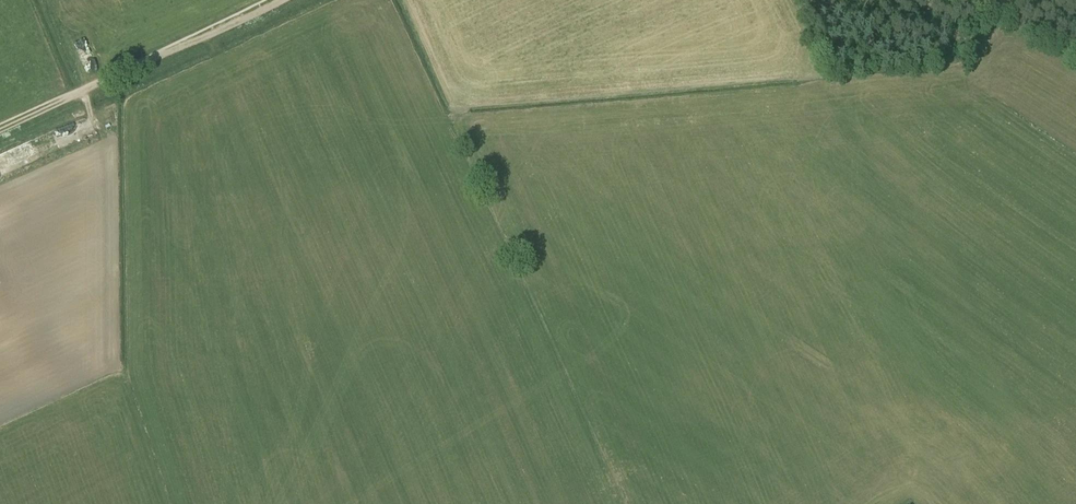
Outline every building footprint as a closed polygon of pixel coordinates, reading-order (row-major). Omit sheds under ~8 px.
[(77,45),(87,68),(96,64),(86,41),(77,45)]
